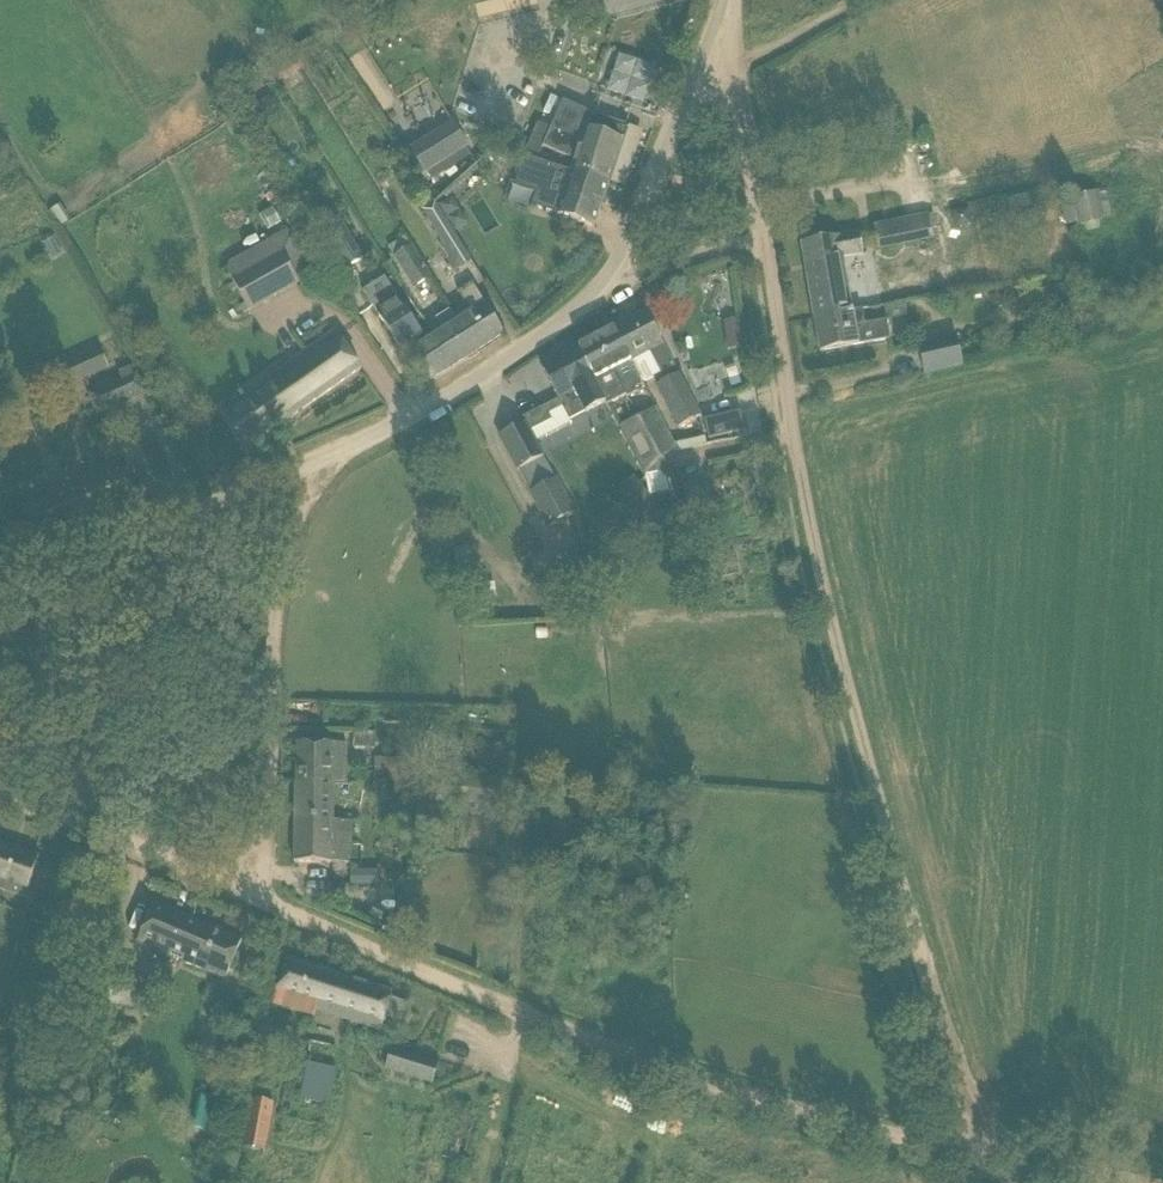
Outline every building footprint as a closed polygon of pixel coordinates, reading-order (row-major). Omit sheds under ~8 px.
[(276,82),(297,68),(291,58),(269,72),(276,82)] [(246,78),(236,84),(242,97),(253,91),(246,78)] [(551,129),(542,147),(574,162),(571,172),(583,176),(577,195),(602,203),(623,141),(623,140),(627,126),(605,119),(591,114),(584,132),(581,142),(573,139),(577,129),(586,111),(564,101),(551,129)] [(451,122),(410,148),(426,172),(466,147),(451,122)] [(526,157),(516,187),(536,193),(531,206),(557,215),(556,215),(585,225),(594,228),(602,203),(577,195),(583,176),(571,172),(526,157)] [(1098,192),(1071,199),(1078,229),(1106,222),(1098,192)] [(430,196),(419,203),(423,210),(446,248),(442,250),(448,259),(446,260),(454,272),(471,261),(430,196)] [(449,199),(437,206),(445,219),(457,211),(449,199)] [(968,208),(952,211),(955,228),(971,224),(968,208)] [(934,239),(930,217),(875,227),(879,250),(934,239)] [(339,218),(320,228),(345,270),(363,259),(339,218)] [(230,264),(227,271),(233,283),(282,255),(298,283),(318,271),(309,254),(294,229),(277,238),(230,264)] [(860,233),(801,243),(814,319),(853,312),(850,297),(843,257),(863,253),(860,233)] [(406,238),(389,248),(414,289),(431,279),(406,238)] [(564,257),(574,265),(585,252),(576,244),(564,257)] [(384,279),(363,292),(378,315),(378,316),(402,353),(410,348),(424,339),(420,333),(384,279)] [(458,325),(449,330),(467,358),(504,334),(491,314),(476,290),(473,285),(459,294),(462,299),(469,309),(454,319),(458,325)] [(866,324),(863,310),(814,319),(820,352),(890,340),(887,321),(866,324)] [(444,333),(413,352),(431,380),(467,358),(449,330),(458,325),(454,319),(450,311),(436,320),(444,333)] [(675,367),(646,312),(614,329),(631,362),(649,353),(660,374),(675,367)] [(738,319),(724,321),(726,333),(740,331),(738,319)] [(631,362),(614,329),(596,338),(622,389),(623,389),(628,398),(637,393),(635,389),(642,385),(631,362)] [(361,370),(347,350),(334,331),(270,377),(273,381),(222,418),(244,451),(361,370)] [(596,338),(578,347),(607,404),(625,394),(627,398),(628,398),(623,389),(622,389),(596,338)] [(916,346),(922,374),(961,366),(955,338),(916,346)] [(54,366),(64,388),(108,369),(98,347),(54,366)] [(555,479),(544,457),(535,442),(572,423),(571,421),(587,413),(607,404),(578,347),(541,366),(558,399),(522,417),(523,419),(525,422),(499,436),(518,471),(530,493),(549,528),(574,514),(555,479)] [(101,415),(145,394),(131,365),(87,386),(101,415)] [(679,374),(657,386),(679,428),(701,417),(679,374)] [(657,408),(638,417),(661,460),(663,458),(674,451),(678,450),(671,437),(657,408)] [(742,411),(703,420),(705,429),(708,439),(746,430),(742,411)] [(661,460),(638,417),(619,427),(644,476),(666,471),(663,458),(661,460)] [(699,480),(682,484),(687,503),(704,499),(699,480)] [(641,488),(628,500),(638,511),(651,499),(641,488)] [(297,744),(296,783),(334,783),(346,784),(347,745),(297,744)] [(373,784),(420,787),(421,762),(375,759),(373,784)] [(334,783),(296,783),(294,863),(332,864),(332,860),(350,860),(351,821),(333,821),(334,783)] [(25,897),(39,856),(0,843),(0,889),(25,897)] [(350,885),(361,885),(361,870),(350,870),(350,885)] [(620,886),(618,895),(643,900),(644,891),(620,886)] [(154,903),(137,943),(225,980),(242,941),(154,903)] [(287,958),(278,988),(286,991),(282,1007),(315,1017),(317,1011),(382,1030),(385,1017),(401,1021),(406,1003),(390,998),(392,992),(287,958)] [(87,1001),(133,1007),(136,981),(90,975),(87,1001)] [(392,1048),(385,1070),(432,1085),(439,1062),(392,1048)] [(304,1062),(300,1100),(330,1103),(334,1065),(304,1062)] [(250,1098),(244,1132),(245,1132),(267,1136),(273,1102),(250,1098)]
